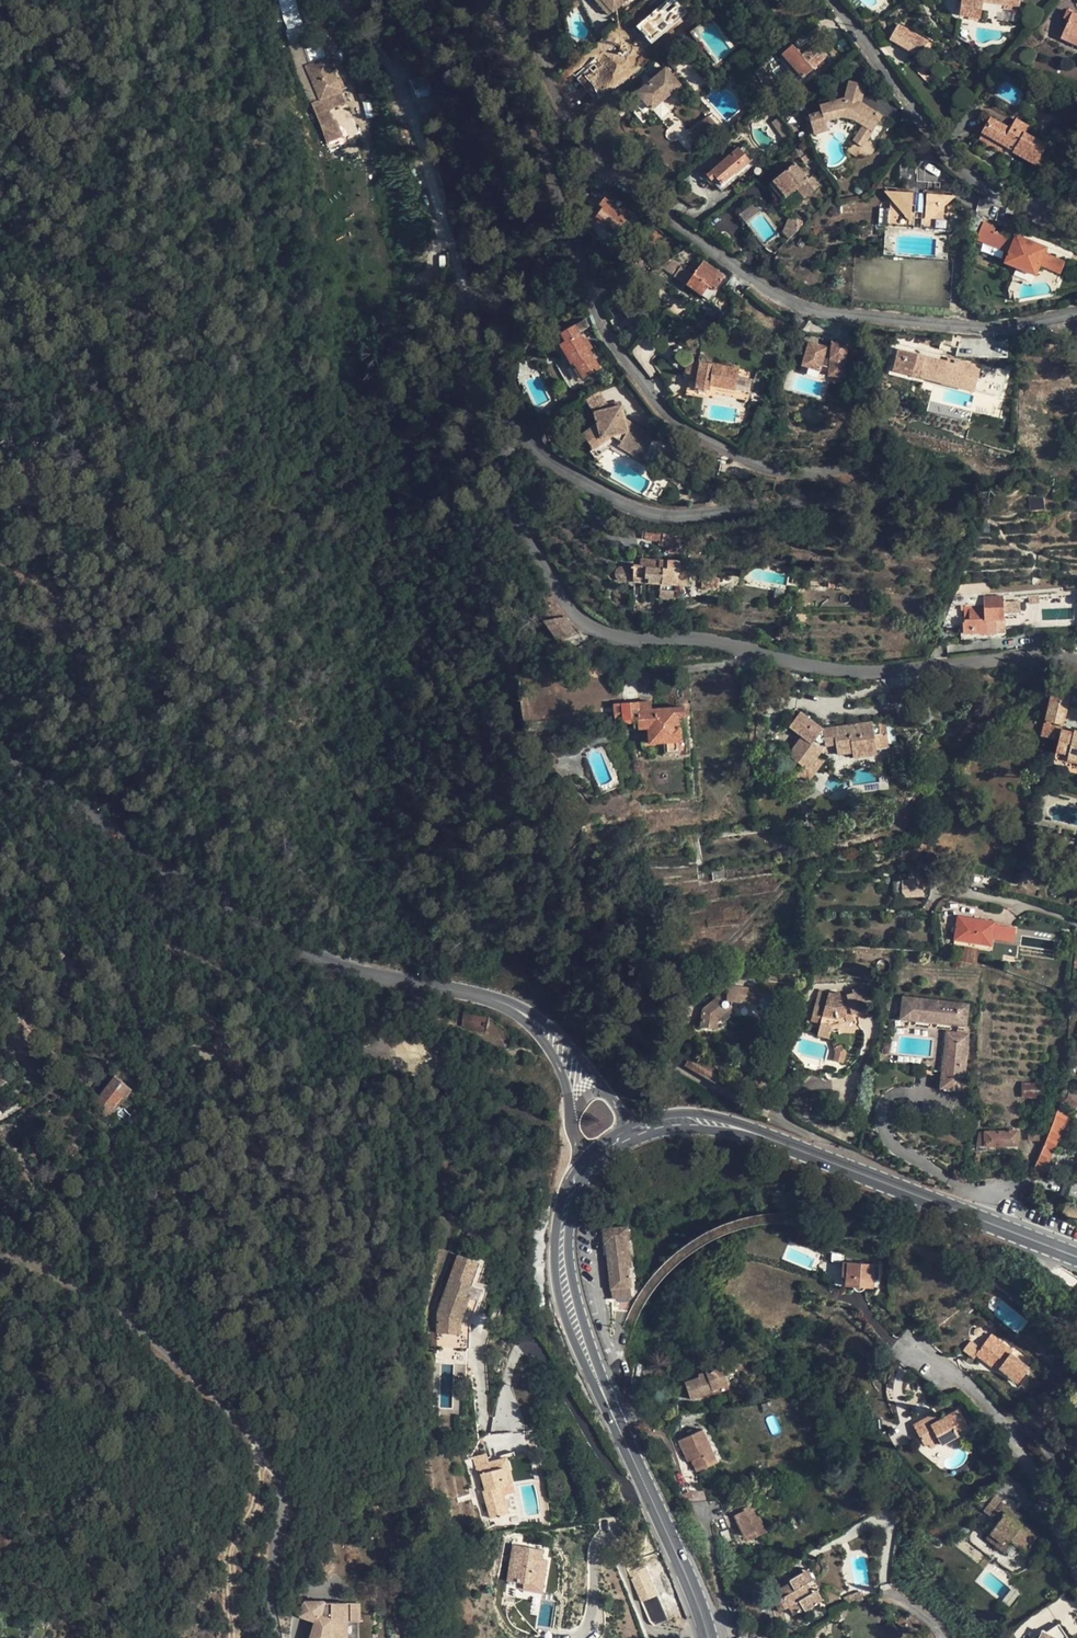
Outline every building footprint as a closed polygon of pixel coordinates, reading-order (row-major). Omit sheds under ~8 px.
[(305,31),(295,0),(278,0),(289,36),(305,31)] [(609,16),(613,12),(603,0),(595,0),(609,16)] [(613,12),(626,0),(603,0),(613,12)] [(651,44),(688,14),(677,0),(666,0),(635,25),(651,44)] [(1005,5),(1005,8),(1018,10),(1019,0),(963,0),(961,16),(979,18),(981,1),(1005,5)] [(1067,11),(1064,19),(1069,21),(1073,13),(1067,11)] [(611,18),(617,25),(623,19),(617,13),(611,18)] [(1069,21),(1064,32),(1076,38),(1076,15),(1073,13),(1069,21)] [(896,24),(889,42),(925,57),(932,39),(896,24)] [(850,37),(844,30),(834,37),(843,43),(850,37)] [(1064,32),(1061,38),(1076,46),(1076,38),(1064,32)] [(289,42),(297,70),(308,65),(299,37),(289,42)] [(814,45),(802,56),(793,46),(785,52),(805,75),(825,58),(814,45)] [(782,55),(803,77),(805,75),(785,52),(782,55)] [(316,114),(329,109),(345,102),(326,58),(308,65),(297,70),(311,103),(312,103),(316,114)] [(680,85),(665,68),(637,93),(652,110),(663,101),(672,93),(680,85)] [(846,100),(851,106),(856,104),(859,103),(861,103),(865,85),(849,81),(844,99),(846,99),(846,100)] [(751,98),(746,88),(737,92),(741,102),(751,98)] [(672,93),(663,101),(671,110),(680,102),(672,93)] [(872,130),(879,119),(881,116),(862,104),(861,103),(859,103),(856,104),(851,106),(846,100),(846,99),(844,99),(843,99),(822,106),(823,111),(826,120),(841,117),(846,116),(850,117),(854,119),(864,125),(872,130)] [(321,127),(333,121),(329,109),(316,114),(321,127)] [(829,130),(826,120),(823,111),(809,115),(815,134),(829,130)] [(699,146),(719,129),(709,117),(689,134),(699,146)] [(778,117),(771,123),(782,139),(790,133),(778,117)] [(1013,152),(1035,165),(1047,145),(1025,133),(1029,126),(1017,119),(1011,129),(991,118),(982,133),(1003,145),(1006,139),(1017,146),(1014,151),(1013,152)] [(857,155),(872,152),(889,125),(879,119),(872,130),(861,146),(853,141),(848,149),(857,155)] [(333,121),(321,127),(326,142),(339,137),(333,121)] [(861,146),(872,130),(864,125),(853,141),(861,146)] [(1003,145),(1014,151),(1017,146),(1006,139),(1003,145)] [(711,181),(716,177),(722,184),(735,173),(736,174),(750,161),(738,148),(708,175),(705,172),(700,177),(707,185),(712,182),(711,181)] [(900,160),(899,180),(917,181),(919,162),(900,160)] [(809,180),(795,164),(770,184),(782,199),(801,184),(810,194),(820,186),(812,177),(809,180)] [(779,201),(782,199),(770,184),(767,187),(779,201)] [(924,190),(924,194),(922,212),(914,212),(915,193),(916,190),(884,187),(884,191),(890,199),(894,204),(894,209),(890,209),(887,208),(885,226),(949,230),(950,216),(947,216),(948,204),(956,196),(956,192),(924,190)] [(915,193),(914,212),(922,212),(924,194),(915,193)] [(604,207),(600,213),(594,220),(615,235),(629,217),(605,198),(600,205),(604,207)] [(753,204),(739,213),(744,221),(758,212),(753,204)] [(957,217),(950,216),(949,230),(956,231),(957,217)] [(790,239),(804,224),(801,220),(788,220),(784,232),(790,239)] [(1000,260),(1035,274),(1039,266),(1044,254),(1046,248),(1016,236),(1015,239),(995,231),(996,227),(984,222),(976,240),(988,245),(1003,251),(1002,255),(1000,260)] [(657,268),(662,265),(667,261),(646,242),(643,246),(649,252),(645,255),(657,268)] [(1002,255),(1003,251),(988,245),(986,249),(1002,255)] [(1044,254),(1039,266),(1060,274),(1065,262),(1044,254)] [(708,287),(715,291),(725,276),(697,257),(687,271),(680,266),(674,275),(702,295),(708,287)] [(676,268),(667,261),(662,265),(664,268),(671,274),(676,268)] [(664,268),(662,265),(657,268),(651,272),(654,275),(664,268)] [(708,287),(702,295),(709,300),(715,291),(708,287)] [(685,307),(687,304),(678,297),(676,300),(685,307)] [(712,322),(709,326),(715,330),(718,327),(712,322)] [(590,350),(583,340),(575,326),(561,334),(565,342),(560,345),(572,366),(575,364),(583,378),(600,368),(590,350)] [(587,338),(583,340),(590,350),(593,348),(587,338)] [(809,342),(806,352),(812,354),(808,367),(820,371),(821,366),(829,368),(829,373),(829,376),(834,376),(845,377),(847,343),(832,342),(831,348),(831,358),(825,356),(828,348),(809,342)] [(915,357),(910,356),(911,353),(898,350),(894,368),(901,370),(900,372),(909,374),(911,364),(927,368),(930,354),(920,352),(919,355),(916,354),(915,357)] [(806,352),(802,365),(808,367),(812,354),(806,352)] [(709,390),(710,388),(710,386),(736,390),(738,378),(732,377),(734,367),(700,361),(695,388),(709,390)] [(583,378),(575,364),(572,366),(570,367),(578,381),(583,378)] [(909,374),(925,378),(927,368),(911,364),(909,374)] [(820,371),(808,367),(807,374),(818,377),(820,371)] [(674,376),(664,384),(672,395),(682,387),(674,376)] [(845,377),(834,376),(833,383),(844,384),(845,377)] [(736,390),(735,393),(735,394),(748,397),(751,381),(738,378),(736,390)] [(584,434),(599,454),(614,443),(619,446),(640,458),(653,435),(625,419),(621,406),(609,409),(607,405),(599,392),(587,399),(595,412),(598,424),(584,434)] [(640,458),(619,446),(617,450),(638,462),(640,458)] [(648,527),(646,535),(652,535),(651,540),(659,541),(662,541),(662,546),(669,547),(669,553),(678,554),(681,532),(648,527)] [(662,583),(661,598),(675,599),(677,586),(689,587),(691,565),(680,564),(680,561),(644,558),(643,565),(633,565),(633,568),(624,568),(621,568),(618,569),(617,571),(616,573),(617,576),(618,578),(620,580),(633,580),(633,581),(662,583)] [(777,566),(777,571),(793,574),(794,569),(777,566)] [(702,587),(718,588),(719,579),(703,577),(702,587)] [(828,580),(828,588),(846,589),(846,581),(828,580)] [(965,620),(965,623),(963,623),(964,633),(979,632),(979,634),(996,633),(996,625),(1004,625),(1003,596),(984,597),(984,609),(970,610),(970,620),(965,620)] [(564,617),(544,621),(556,638),(576,632),(564,617)] [(996,625),(996,633),(1004,633),(1004,625),(996,625)] [(634,657),(635,671),(647,671),(645,656),(634,657)] [(837,679),(823,677),(821,690),(835,692),(837,679)] [(1074,731),(1073,733),(1061,730),(1070,693),(1054,689),(1042,735),(1059,739),(1056,751),(1068,754),(1067,760),(1076,762),(1076,732),(1074,731)] [(651,709),(650,702),(614,705),(615,723),(639,722),(639,729),(648,728),(649,744),(663,742),(680,741),(678,717),(684,716),(684,707),(651,709)] [(827,755),(837,753),(837,754),(852,752),(853,757),(877,754),(876,748),(889,746),(889,744),(886,726),(885,720),(823,729),(800,712),(789,726),(803,736),(788,756),(796,761),(789,770),(790,777),(802,776),(821,751),(827,755)] [(893,725),(886,726),(889,744),(896,743),(893,725)] [(681,753),(680,741),(663,742),(664,755),(681,753)] [(827,755),(821,751),(802,776),(808,781),(827,755)] [(1068,754),(1056,751),(1053,761),(1066,765),(1067,760),(1068,754)] [(1076,799),(1076,786),(1060,782),(1058,794),(1076,799)] [(954,863),(947,876),(961,884),(967,868),(954,863)] [(902,880),(902,896),(907,896),(924,895),(922,877),(908,878),(908,880),(902,880)] [(990,945),(992,938),(994,925),(994,922),(959,917),(955,939),(990,945)] [(1006,927),(994,925),(992,938),(1004,940),(1006,927)] [(1006,927),(1004,940),(1013,941),(1015,928),(1006,927)] [(990,945),(955,939),(954,944),(990,950),(990,945)] [(703,1009),(701,1025),(716,1027),(717,1017),(731,1007),(726,1006),(726,1000),(732,1000),(757,1003),(759,990),(719,985),(717,999),(703,1009)] [(678,987),(673,1004),(688,1007),(692,991),(678,987)] [(820,991),(812,1020),(822,1023),(831,1025),(853,1019),(853,1014),(867,1010),(861,987),(853,989),(854,992),(846,994),(847,997),(840,998),(838,993),(833,994),(820,991)] [(901,1018),(957,1025),(965,1025),(968,1004),(903,997),(901,1018)] [(489,1017),(464,1013),(461,1025),(487,1031),(489,1017)] [(11,1035),(29,1026),(21,1017),(9,1021),(11,1035)] [(831,1025),(822,1023),(819,1034),(828,1037),(831,1025)] [(957,1033),(969,1034),(969,1026),(965,1025),(957,1025),(957,1033)] [(963,1090),(964,1080),(969,1034),(957,1033),(947,1032),(940,1088),(963,1090)] [(832,1038),(834,1047),(841,1045),(839,1036),(832,1038)] [(844,1047),(842,1048),(841,1045),(834,1047),(835,1052),(834,1060),(843,1062),(846,1052),(844,1047)] [(685,1065),(718,1084),(719,1072),(706,1066),(702,1064),(690,1054),(685,1065)] [(132,1089),(115,1075),(91,1106),(108,1120),(132,1089)] [(1022,1097),(1041,1097),(1041,1083),(1022,1083),(1022,1097)] [(1066,1096),(1067,1097),(1065,1101),(1074,1108),(1076,1104),(1076,1097),(1069,1091),(1066,1096)] [(1065,1130),(1072,1115),(1063,1111),(1056,1127),(1063,1129),(1065,1130)] [(1063,1129),(1056,1127),(1052,1125),(1043,1146),(1031,1175),(1037,1175),(1040,1176),(1041,1172),(1044,1173),(1047,1165),(1044,1163),(1051,1149),(1053,1150),(1063,1129)] [(1039,1140),(1039,1130),(1029,1131),(1029,1140),(1039,1140)] [(1017,1131),(979,1132),(977,1146),(1017,1145),(1017,1131)] [(605,1243),(606,1242),(612,1299),(632,1296),(626,1243),(629,1243),(627,1226),(603,1229),(605,1243)] [(457,1337),(480,1261),(456,1254),(433,1330),(457,1337)] [(879,1265),(843,1262),(841,1276),(846,1277),(846,1285),(853,1286),(853,1287),(855,1290),(857,1291),(859,1291),(861,1291),(863,1290),(864,1289),(865,1288),(865,1287),(873,1287),(873,1279),(878,1279),(879,1265)] [(1011,1354),(1013,1351),(991,1334),(980,1348),(976,1354),(977,1355),(991,1366),(994,1361),(1000,1366),(999,1368),(1018,1383),(1030,1368),(1011,1354)] [(976,1354),(980,1348),(971,1341),(964,1350),(974,1358),(977,1355),(976,1354)] [(994,1361),(991,1366),(997,1371),(999,1368),(1000,1366),(994,1361)] [(690,1400),(713,1391),(713,1389),(728,1384),(721,1366),(698,1374),(699,1377),(684,1382),(690,1400)] [(927,1418),(913,1425),(924,1445),(928,1443),(937,1438),(940,1443),(941,1445),(959,1435),(957,1432),(968,1426),(960,1410),(938,1421),(936,1417),(929,1421),(927,1418)] [(703,1429),(679,1440),(687,1458),(690,1457),(697,1471),(718,1461),(703,1429)] [(937,1438),(928,1443),(932,1448),(940,1443),(937,1438)] [(486,1454),(473,1458),(477,1475),(481,1474),(485,1490),(483,1490),(491,1518),(508,1512),(503,1495),(506,1494),(503,1486),(508,1484),(505,1474),(510,1473),(506,1458),(489,1463),(486,1454)] [(512,1483),(508,1484),(503,1486),(506,1494),(514,1492),(512,1483)] [(1001,1502),(994,1496),(984,1510),(991,1515),(1001,1502)] [(998,1547),(1006,1538),(1012,1543),(1024,1552),(1036,1537),(1016,1521),(1009,1515),(1012,1511),(1001,1502),(991,1515),(999,1521),(986,1538),(998,1547)] [(734,1515),(744,1536),(753,1532),(755,1537),(767,1532),(753,1504),(743,1508),(742,1504),(731,1510),(734,1515)] [(1020,1516),(1012,1511),(1009,1515),(1016,1521),(1020,1516)] [(753,1532),(738,1539),(741,1544),(755,1537),(753,1532)] [(1006,1538),(998,1547),(1005,1552),(1012,1543),(1006,1538)] [(543,1549),(513,1544),(507,1581),(524,1584),(523,1589),(542,1591),(547,1560),(541,1559),(543,1549)] [(668,1620),(644,1565),(628,1572),(649,1621),(654,1626),(668,1620)] [(782,1567),(772,1572),(780,1587),(790,1582),(789,1581),(782,1567)] [(807,1569),(802,1572),(808,1582),(813,1579),(807,1569)] [(785,1595),(774,1602),(780,1612),(789,1607),(794,1615),(804,1609),(804,1610),(805,1610),(806,1610),(818,1603),(811,1593),(810,1594),(804,1585),(808,1582),(802,1572),(789,1580),(789,1581),(790,1582),(780,1587),(785,1595)] [(817,1590),(811,1593),(818,1603),(823,1600),(817,1590)] [(661,1593),(657,1595),(668,1620),(672,1617),(661,1593)] [(969,1603),(974,1599),(969,1594),(964,1598),(969,1603)] [(304,1602),(300,1616),(316,1621),(311,1637),(358,1637),(357,1602),(304,1602)]
